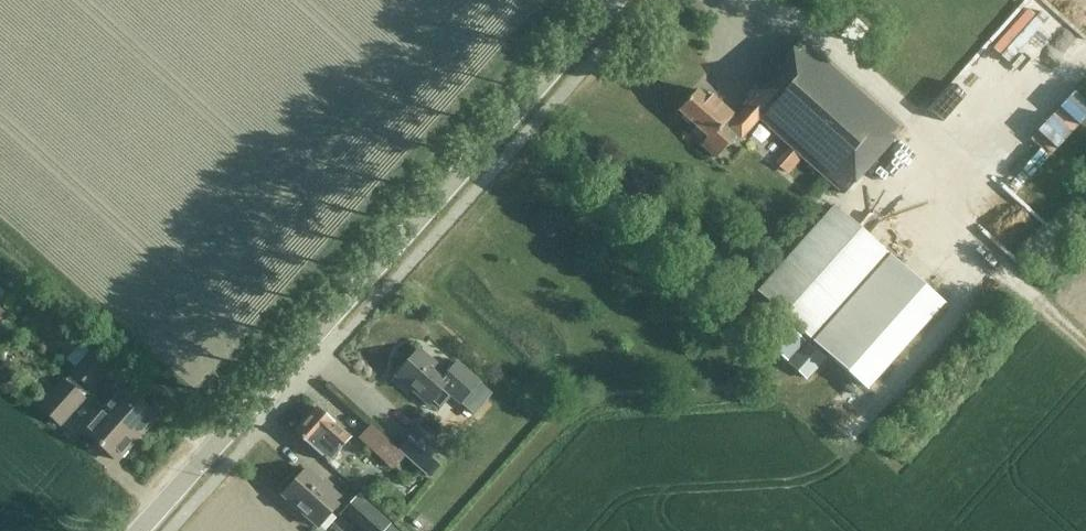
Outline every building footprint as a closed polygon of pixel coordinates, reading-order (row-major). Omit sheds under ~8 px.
[(678,112),(708,138),(701,145),(716,159),(737,136),(741,139),(759,119),(845,195),(903,130),(802,39),(743,104),(747,108),(736,121),(733,118),(734,117),(708,93),(704,98),(697,91),(678,112)] [(782,143),(774,136),(769,142),(777,149),(782,143)] [(784,315),(810,339),(887,253),(834,207),(757,292),(784,315)] [(887,253),(810,339),(826,355),(866,390),(944,304),(889,255),(887,253)] [(760,340),(803,380),(826,355),(784,315),(760,340)] [(93,388),(116,363),(98,347),(75,371),(93,388)] [(428,406),(435,398),(443,390),(459,405),(480,382),(457,362),(445,375),(418,351),(395,376),(428,406)] [(59,427),(85,398),(63,379),(38,408),(59,427)] [(128,385),(108,407),(140,437),(161,414),(128,385)] [(120,459),(140,437),(108,407),(88,430),(120,459)] [(328,463),(351,438),(317,408),(294,433),(328,463)] [(392,470),(405,456),(370,424),(357,438),(392,470)] [(449,456),(418,429),(399,450),(429,477),(449,456)] [(342,501),(307,469),(283,496),(318,527),(342,501)] [(340,517),(355,530),(385,530),(389,526),(359,497),(340,517)]
